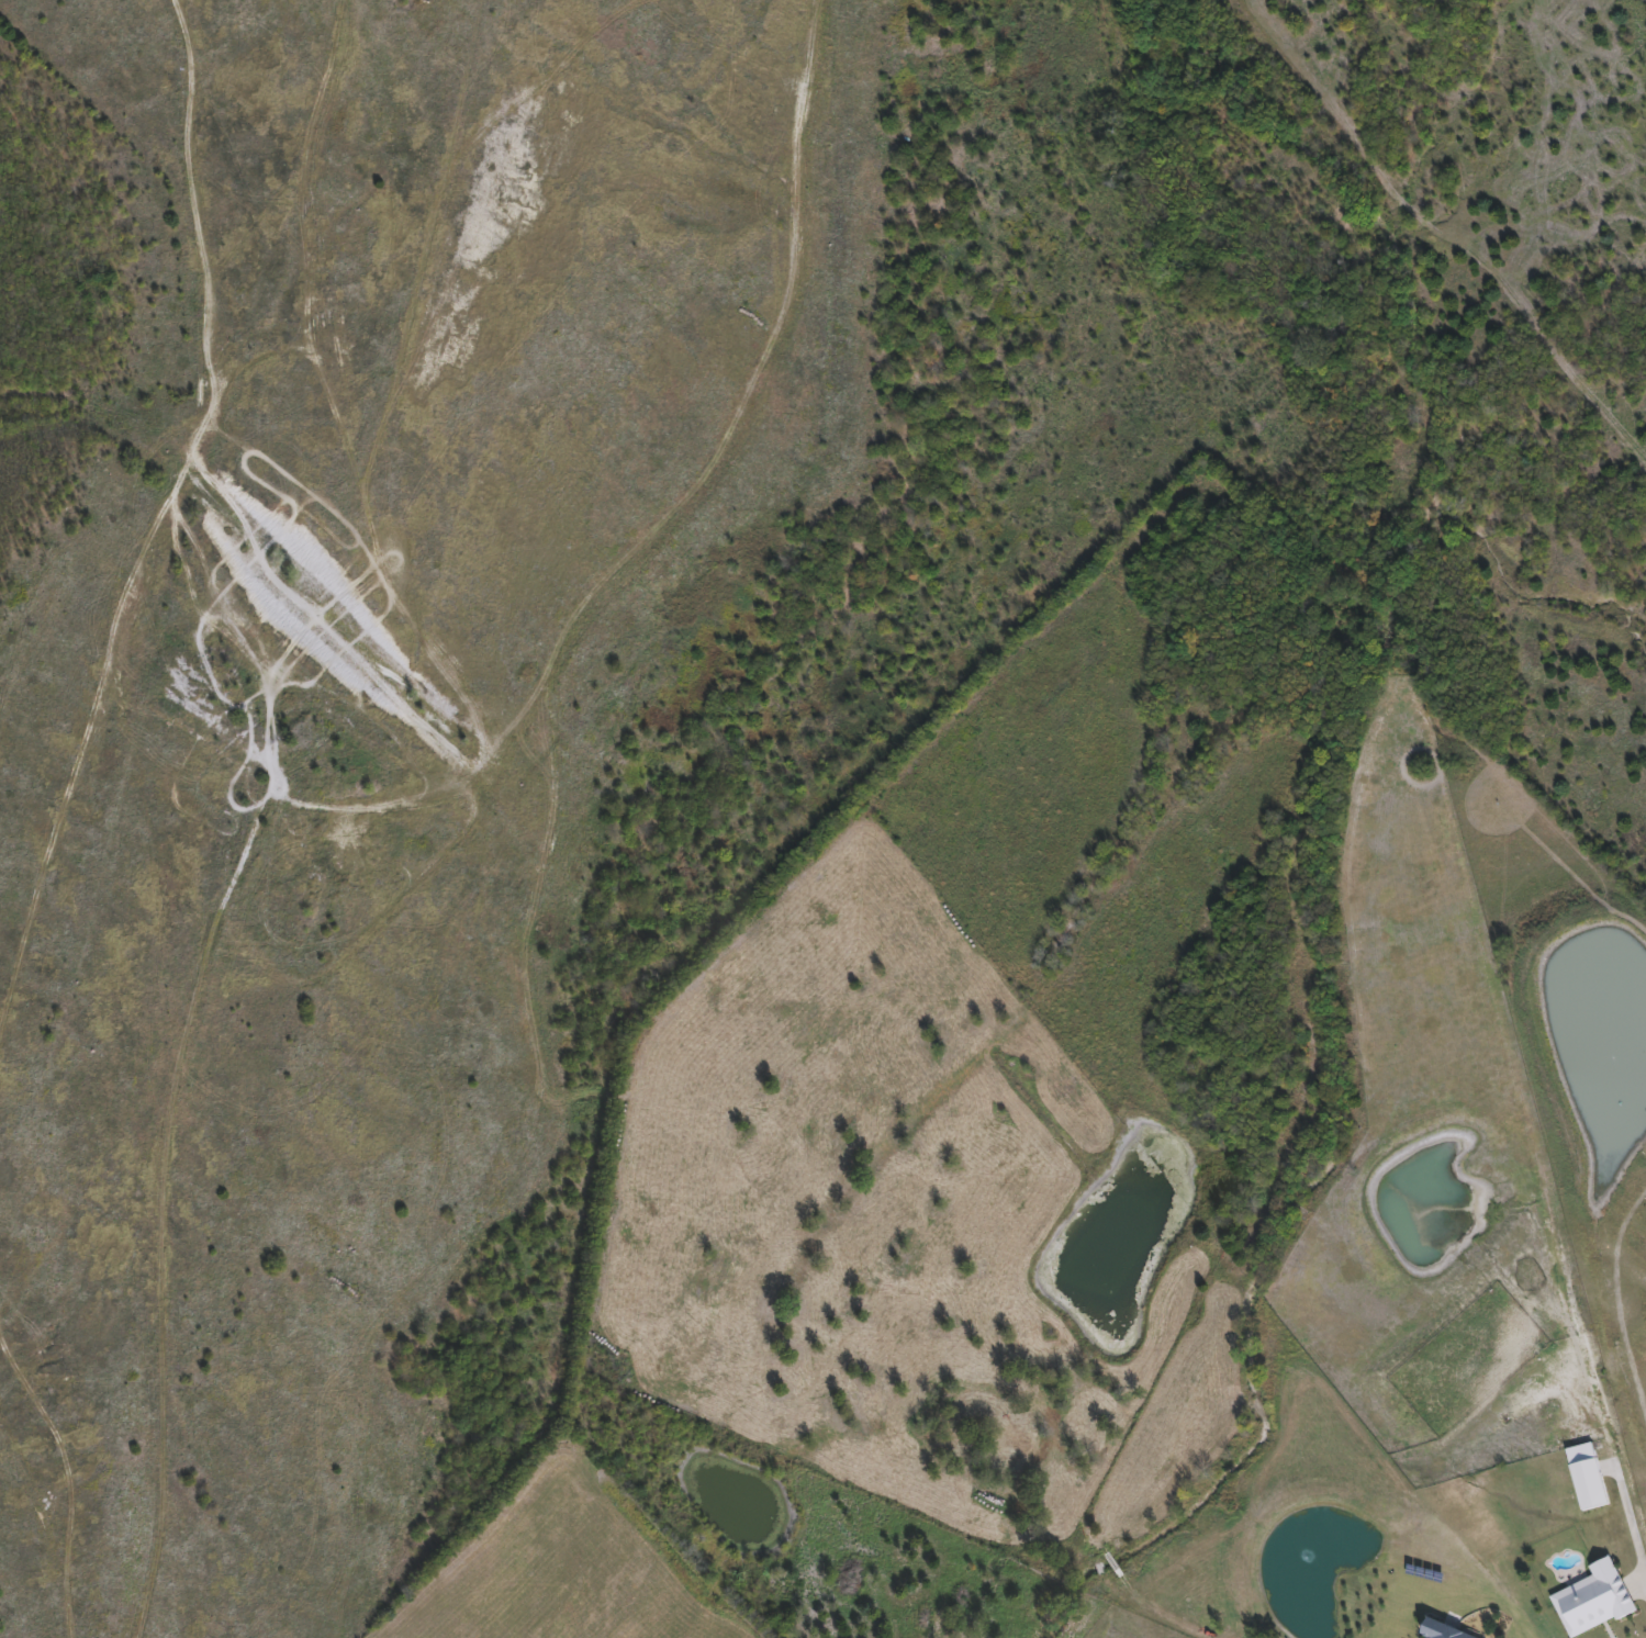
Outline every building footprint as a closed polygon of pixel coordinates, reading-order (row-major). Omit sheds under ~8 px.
[(1608,1506),(1581,1513),(1568,1457),(1595,1450),(1608,1506)] [(1636,1612),(1576,1637),(1570,1637),(1552,1596),(1593,1578),(1589,1568),(1612,1557),(1636,1612)]
